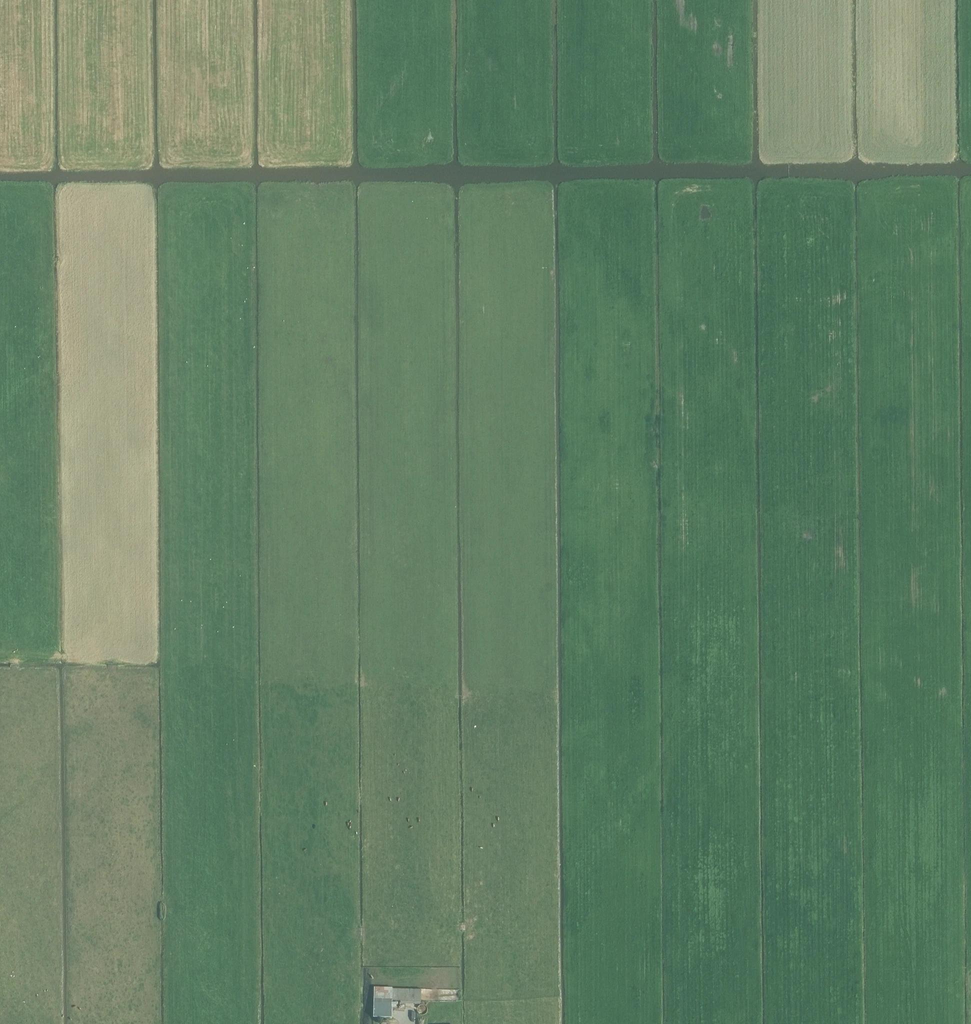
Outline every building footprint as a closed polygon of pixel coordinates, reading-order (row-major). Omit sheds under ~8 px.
[(421,1001),(422,989),(393,989),(393,988),(375,987),(374,1015),(394,1016),(394,1003),(392,1003),(393,1000),(421,1001)]
